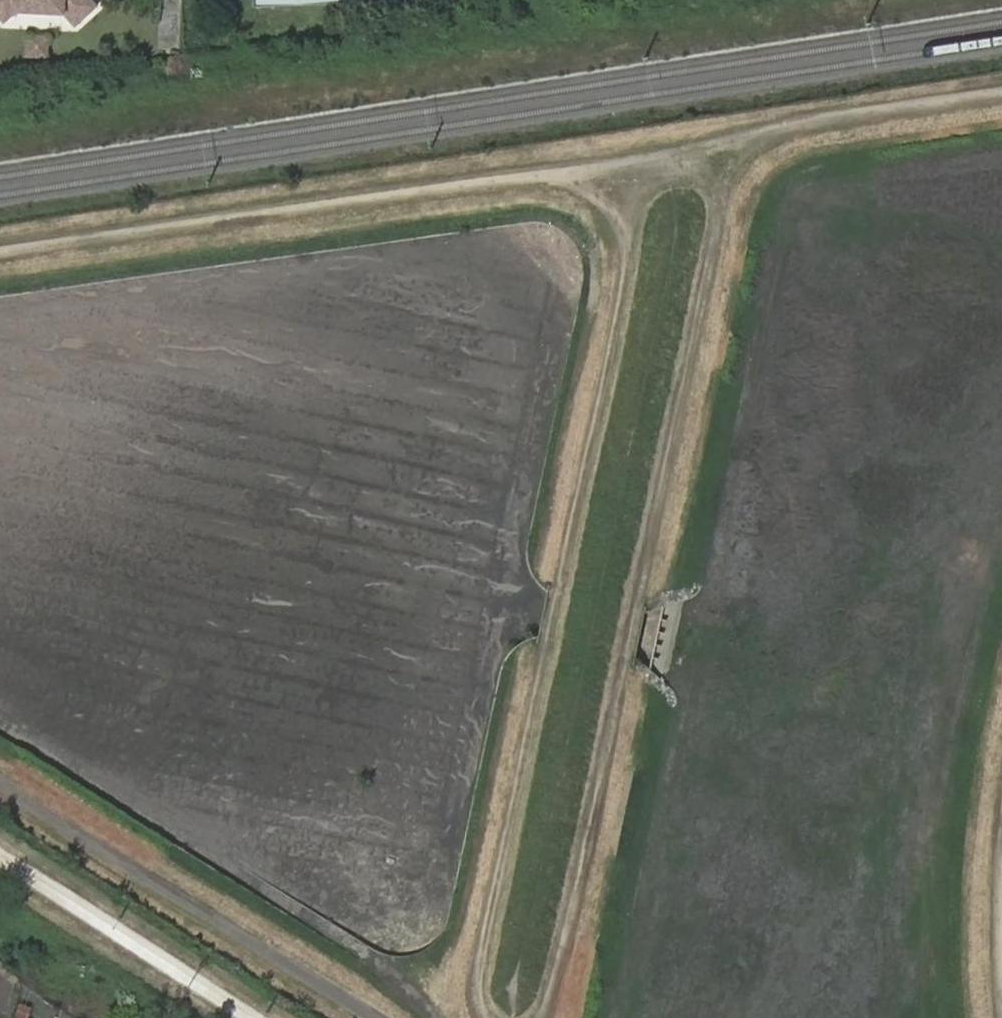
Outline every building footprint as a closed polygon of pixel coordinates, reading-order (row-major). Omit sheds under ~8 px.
[(8,28),(19,19),(69,21),(80,32),(101,12),(92,0),(0,0),(0,19),(8,28)] [(258,9),(347,4),(347,0),(258,0),(258,9)] [(22,36),(22,60),(47,60),(47,36),(22,36)]
